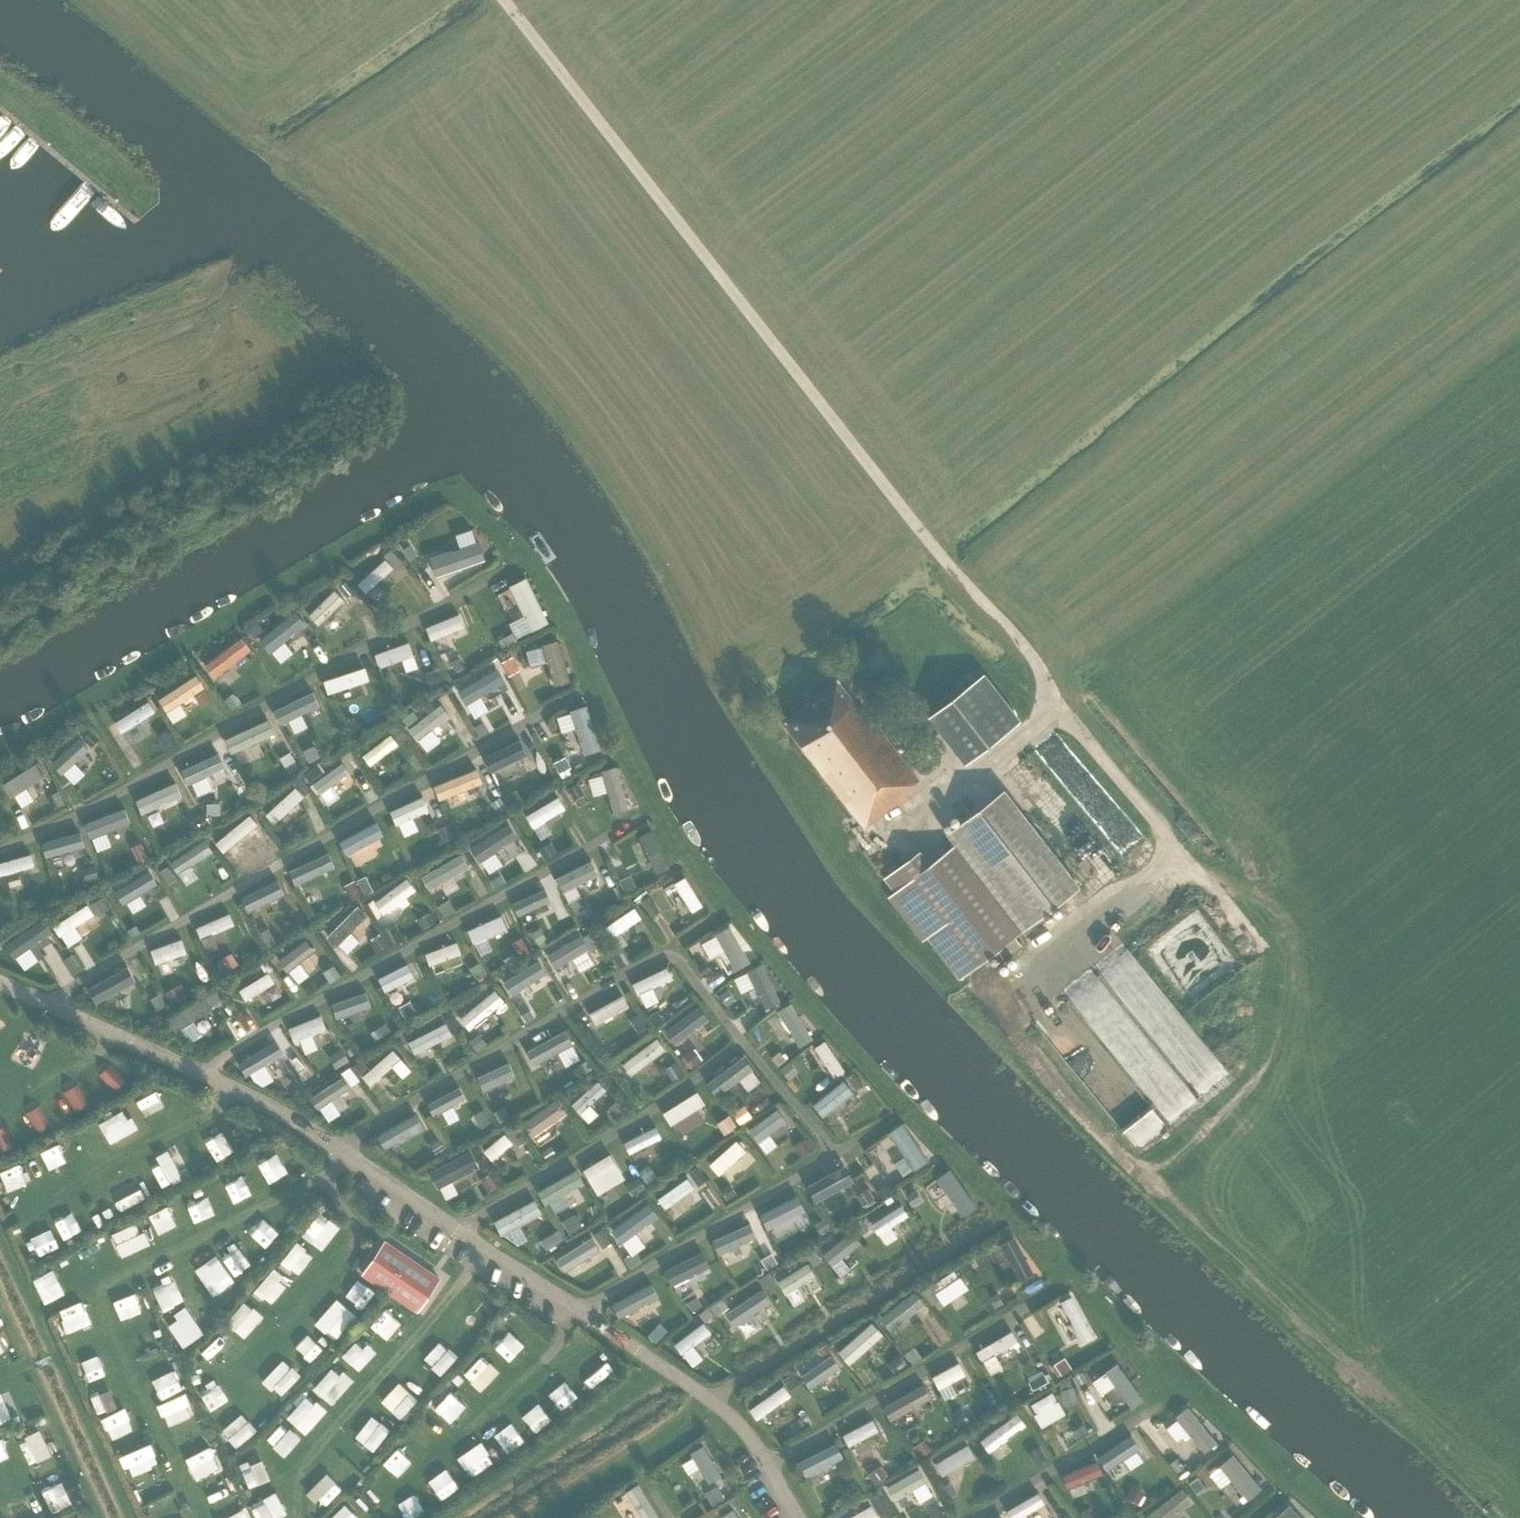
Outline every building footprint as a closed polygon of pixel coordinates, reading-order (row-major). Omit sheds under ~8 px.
[(427,532),(415,541),(441,576),(454,566),(427,532)] [(357,583),(367,595),(396,568),(386,557),(357,583)] [(518,633),(548,622),(530,577),(501,588),(518,633)] [(307,613),(320,627),(348,601),(335,587),(307,613)] [(432,648),(468,635),(460,613),(424,626),(432,648)] [(278,664),(308,645),(291,619),(262,639),(278,664)] [(204,665),(217,680),(253,649),(240,634),(204,665)] [(547,639),(553,686),(567,684),(561,637),(547,639)] [(375,651),(381,673),(416,663),(410,641),(375,651)] [(513,655),(501,662),(510,676),(522,669),(513,655)] [(366,665),(324,677),(329,696),(371,684),(366,665)] [(195,674),(167,695),(176,708),(204,686),(195,674)] [(964,763),(1020,721),(984,674),(928,716),(964,763)] [(467,705),(497,690),(490,676),(459,691),(467,705)] [(903,793),(919,781),(863,708),(860,710),(837,681),(783,723),(852,812),(840,820),(853,837),(906,796),(903,793)] [(149,699),(114,720),(123,735),(158,713),(149,699)] [(585,701),(568,709),(586,751),(603,744),(585,701)] [(412,724),(428,749),(438,742),(430,729),(446,719),(437,706),(412,724)] [(482,733),(492,726),(484,715),(473,722),(482,733)] [(232,748),(271,732),(266,720),(227,736),(232,748)] [(170,726),(158,733),(168,749),(179,741),(170,726)] [(390,731),(362,755),(373,768),(401,745),(390,731)] [(69,776),(94,749),(81,737),(56,763),(69,776)] [(181,768),(190,786),(228,769),(216,743),(189,755),(193,763),(181,768)] [(490,756),(495,770),(528,758),(523,744),(490,756)] [(343,760),(312,781),(328,805),(341,796),(334,786),(352,774),(343,760)] [(35,761),(6,780),(17,796),(46,778),(35,761)] [(433,784),(440,803),(484,784),(476,766),(433,784)] [(620,769),(606,771),(611,806),(625,804),(620,769)] [(170,813),(182,808),(171,782),(144,794),(161,833),(176,826),(170,813)] [(296,786),(265,813),(276,825),(307,798),(296,786)] [(945,834),(955,846),(930,865),(919,852),(906,862),(885,878),(961,977),(993,952),(999,960),(1020,944),(1014,936),(1027,926),(1079,887),(1003,789),(945,834)] [(390,808),(398,826),(432,812),(424,793),(390,808)] [(558,794),(525,814),(535,830),(568,811),(558,794)] [(220,817),(220,799),(207,799),(207,818),(220,817)] [(85,822),(93,841),(132,825),(124,806),(85,822)] [(225,855),(260,826),(250,813),(215,842),(225,855)] [(477,845),(487,858),(517,835),(507,822),(477,845)] [(644,873),(669,862),(654,828),(629,839),(644,873)] [(366,830),(344,838),(353,861),(375,852),(366,830)] [(51,855),(84,846),(80,831),(47,840),(51,855)] [(180,875),(217,856),(208,838),(171,857),(180,875)] [(139,862),(149,857),(141,840),(131,845),(139,862)] [(36,869),(33,853),(0,859),(0,875),(0,876),(36,869)] [(293,866),(303,892),(335,879),(325,853),(293,866)] [(563,889),(600,873),(594,860),(557,877),(563,889)] [(421,876),(427,885),(446,872),(440,863),(421,876)] [(692,913),(704,906),(686,873),(673,880),(692,913)] [(382,919),(418,892),(406,876),(370,903),(382,919)] [(352,901),(363,895),(355,878),(343,884),(352,901)] [(248,907),(284,894),(279,880),(242,893),(248,907)] [(142,882),(120,896),(135,919),(157,905),(142,882)] [(553,902),(544,885),(513,901),(522,918),(553,902)] [(581,921),(592,913),(578,894),(567,902),(581,921)] [(340,948),(372,913),(357,900),(326,935),(340,948)] [(63,941),(98,919),(87,903),(53,924),(63,941)] [(635,905),(604,925),(613,937),(643,918),(635,905)] [(229,911),(196,925),(202,939),(235,924),(229,911)] [(475,945),(509,931),(501,913),(467,928),(475,945)] [(527,929),(537,945),(551,936),(540,920),(527,929)] [(718,955),(725,951),(736,970),(752,961),(730,922),(707,936),(718,955)] [(582,940),(595,948),(601,938),(588,930),(582,940)] [(381,932),(370,944),(382,954),(392,943),(381,932)] [(288,971),(316,951),(307,937),(278,958),(288,971)] [(553,952),(561,966),(589,952),(581,937),(553,952)] [(156,964),(188,957),(184,939),(152,946),(156,964)] [(431,968),(463,958),(457,941),(425,952),(431,968)] [(617,952),(618,966),(631,965),(630,950),(617,952)] [(231,951),(221,958),(228,969),(239,962),(231,951)] [(513,997),(549,970),(539,957),(504,984),(513,997)] [(391,972),(396,988),(408,984),(408,985),(425,980),(420,963),(391,972)] [(650,991),(675,979),(668,964),(632,981),(639,997),(644,994),(648,1003),(655,1000),(650,991)] [(757,984),(768,1005),(780,999),(762,965),(739,976),(746,990),(757,984)] [(131,966),(88,986),(96,1003),(139,983),(131,966)] [(249,1002),(276,984),(267,970),(239,989),(249,1002)] [(1076,975),(1036,1007),(1048,1022),(1088,990),(1076,975)] [(982,1006),(995,989),(984,981),(971,998),(982,1006)] [(471,1032),(506,1001),(494,987),(459,1018),(471,1032)] [(337,1018),(372,1010),(368,991),(333,999),(337,1018)] [(599,1027),(632,1008),(622,992),(590,1011),(599,1027)] [(207,998),(173,1011),(179,1026),(212,1012),(207,998)] [(780,1005),(795,1043),(810,1037),(795,999),(780,1005)] [(663,1026),(680,1048),(712,1023),(695,1002),(663,1026)] [(651,1014),(659,1023),(670,1013),(661,1004),(651,1014)] [(293,1041),(327,1032),(323,1015),(289,1025),(293,1041)] [(408,1041),(417,1055),(453,1035),(445,1020),(408,1041)] [(376,1040),(390,1032),(385,1023),(371,1031),(376,1040)] [(532,1066),(565,1050),(556,1031),(523,1047),(532,1066)] [(657,1035),(622,1059),(632,1074),(667,1050),(657,1035)] [(824,1038),(812,1046),(834,1077),(846,1068),(824,1038)] [(699,1046),(681,1052),(685,1066),(703,1061),(699,1046)] [(374,1089),(406,1062),(394,1047),(362,1074),(374,1089)] [(345,1049),(330,1055),(335,1066),(350,1060),(345,1049)] [(509,1058),(476,1071),(484,1091),(517,1078),(509,1058)] [(788,1059),(781,1067),(793,1078),(800,1070),(788,1059)] [(98,1076),(112,1090),(121,1081),(107,1067),(98,1076)] [(330,1103),(351,1086),(342,1075),(321,1092),(330,1103)] [(598,1077),(571,1103),(590,1124),(601,1113),(593,1104),(609,1089),(598,1077)] [(820,1115),(856,1097),(847,1078),(810,1096),(820,1115)] [(436,1115),(467,1099),(459,1083),(428,1100),(436,1115)] [(76,1084),(63,1091),(74,1110),(87,1103),(76,1084)] [(664,1105),(678,1133),(708,1118),(699,1102),(704,1099),(698,1088),(664,1105)] [(156,1092),(137,1102),(148,1123),(166,1114),(156,1092)] [(621,1094),(606,1104),(613,1115),(628,1105),(621,1094)] [(747,1127),(758,1143),(789,1121),(777,1105),(747,1127)] [(111,1144),(138,1130),(127,1108),(99,1122),(111,1144)] [(529,1119),(540,1142),(560,1132),(548,1109),(529,1119)] [(728,1113),(717,1119),(723,1132),(735,1126),(728,1113)] [(621,1132),(632,1153),(664,1136),(652,1115),(621,1132)] [(905,1118),(888,1128),(912,1170),(929,1160),(905,1118)] [(398,1122),(380,1138),(388,1147),(406,1132),(398,1122)] [(0,1127),(0,1146),(10,1143),(5,1125),(0,1127)] [(205,1141),(217,1161),(235,1150),(223,1130),(205,1141)] [(494,1161),(515,1143),(504,1131),(483,1148),(494,1161)] [(708,1161),(720,1175),(748,1150),(736,1137),(708,1161)] [(440,1187),(481,1166),(471,1146),(430,1166),(440,1187)] [(582,1166),(599,1194),(627,1177),(610,1149),(582,1166)] [(279,1153),(258,1162),(268,1185),(289,1175),(279,1153)] [(172,1176),(188,1168),(183,1158),(167,1167),(172,1176)] [(808,1180),(818,1201),(855,1183),(850,1173),(839,1178),(834,1168),(808,1180)] [(481,1176),(489,1189),(500,1182),(492,1169),(481,1176)] [(538,1187),(546,1201),(576,1184),(568,1170),(538,1187)] [(686,1173),(656,1197),(667,1210),(697,1186),(686,1173)] [(231,1204),(249,1194),(238,1175),(220,1185),(231,1204)] [(31,1201),(31,1183),(1,1183),(0,1201),(31,1201)] [(902,1192),(911,1208),(923,1201),(914,1185),(902,1192)] [(767,1204),(774,1220),(802,1208),(794,1192),(767,1204)] [(505,1236),(519,1230),(518,1226),(543,1215),(535,1196),(495,1214),(505,1236)] [(207,1220),(216,1215),(205,1197),(196,1202),(207,1220)] [(898,1197),(867,1210),(877,1232),(908,1219),(898,1197)] [(642,1203),(610,1229),(620,1242),(652,1216),(642,1203)] [(150,1213),(156,1234),(176,1229),(171,1208),(150,1213)] [(66,1241),(84,1231),(72,1211),(55,1221),(66,1241)] [(572,1233),(587,1223),(580,1213),(566,1222),(572,1233)] [(264,1217),(249,1234),(266,1249),(281,1232),(264,1217)] [(724,1253),(757,1237),(748,1220),(715,1236),(724,1253)] [(125,1256),(146,1244),(134,1223),(113,1235),(125,1256)] [(542,1235),(547,1249),(565,1242),(560,1228),(542,1235)] [(842,1276),(858,1262),(851,1253),(864,1242),(852,1228),(823,1253),(842,1276)] [(1017,1232),(997,1239),(1012,1279),(1032,1272),(1017,1232)] [(566,1272),(605,1255),(595,1234),(557,1251),(566,1272)] [(416,1311),(439,1278),(385,1242),(363,1275),(416,1311)] [(278,1266),(288,1274),(303,1257),(294,1248),(278,1266)] [(672,1283),(711,1264),(704,1249),(665,1268),(672,1283)] [(810,1266),(823,1263),(819,1249),(807,1253),(810,1266)] [(218,1256),(198,1269),(214,1294),(234,1282),(218,1256)] [(955,1267),(931,1284),(944,1305),(969,1288),(955,1267)] [(781,1279),(787,1290),(807,1279),(800,1268),(781,1279)] [(56,1270),(34,1277),(43,1304),(65,1297),(56,1270)] [(153,1290),(165,1311),(185,1301),(174,1279),(153,1290)] [(620,1315),(661,1297),(654,1282),(613,1300),(620,1315)] [(762,1288),(729,1310),(739,1324),(771,1302),(762,1288)] [(1081,1343),(1095,1335),(1071,1292),(1057,1299),(1081,1343)] [(881,1316),(891,1330),(918,1311),(908,1297),(881,1316)] [(338,1298),(316,1322),(333,1338),(355,1313),(338,1298)] [(244,1299),(225,1322),(245,1339),(264,1315),(244,1299)] [(125,1323),(145,1312),(138,1300),(118,1311),(125,1323)] [(61,1336),(89,1328),(83,1306),(55,1314),(61,1336)] [(189,1308),(168,1319),(182,1346),(203,1334),(189,1308)] [(935,1313),(925,1321),(941,1343),(951,1335),(935,1313)] [(836,1346),(849,1363),(887,1336),(874,1318),(836,1346)] [(647,1331),(656,1340),(669,1328),(660,1319),(647,1331)] [(683,1354),(713,1332),(703,1320),(673,1342),(683,1354)] [(720,1321),(712,1327),(724,1341),(731,1335),(720,1321)] [(1000,1357),(1010,1352),(1008,1348),(1020,1342),(1011,1323),(977,1339),(993,1373),(1005,1367),(1000,1357)] [(0,1326),(0,1350),(8,1347),(0,1326)] [(312,1327),(295,1344),(311,1360),(328,1343),(312,1327)] [(509,1327),(489,1345),(511,1368),(531,1350),(509,1327)] [(197,1348),(219,1366),(234,1348),(213,1329),(197,1348)] [(446,1368),(465,1347),(450,1333),(431,1354),(446,1368)] [(376,1356),(359,1336),(341,1352),(358,1372),(376,1356)] [(78,1352),(83,1364),(101,1357),(96,1344),(78,1352)] [(481,1351),(462,1371),(481,1390),(500,1370),(481,1351)] [(799,1369),(812,1387),(831,1373),(817,1355),(799,1369)] [(282,1358),(261,1381),(279,1397),(300,1374),(282,1358)] [(583,1376),(590,1384),(612,1366),(605,1358),(583,1376)] [(1118,1359),(1093,1377),(1116,1410),(1126,1402),(1131,1409),(1146,1399),(1118,1359)] [(941,1389),(968,1380),(961,1361),(934,1370),(941,1389)] [(331,1363),(312,1389),(335,1405),(354,1379),(331,1363)] [(197,1371),(212,1384),(218,1377),(203,1364),(197,1371)] [(169,1428),(194,1416),(173,1369),(151,1379),(162,1402),(158,1404),(169,1428)] [(1028,1378),(1034,1390),(1052,1381),(1046,1369),(1028,1378)] [(400,1380),(381,1398),(399,1416),(417,1399),(400,1380)] [(893,1416),(934,1400),(926,1381),(886,1398),(893,1416)] [(753,1400),(770,1421),(790,1406),(773,1384),(753,1400)] [(432,1410),(443,1417),(460,1393),(449,1385),(432,1410)] [(91,1395),(98,1414),(117,1406),(109,1387),(91,1395)] [(1030,1401),(1041,1427),(1066,1415),(1054,1390),(1030,1401)] [(307,1392),(286,1415),(306,1434),(327,1411),(307,1392)] [(127,1406),(104,1415),(112,1438),(136,1429),(127,1406)] [(546,1410),(525,1422),(531,1433),(552,1420),(546,1410)] [(979,1437),(990,1453),(1029,1426),(1018,1410),(979,1437)] [(1203,1456),(1215,1446),(1188,1412),(1176,1422),(1203,1456)] [(243,1413),(222,1426),(234,1445),(255,1431),(243,1413)] [(374,1450),(391,1428),(371,1413),(355,1436),(374,1450)] [(871,1417),(843,1433),(859,1461),(887,1445),(871,1417)] [(29,1465),(49,1456),(40,1433),(20,1442),(29,1465)] [(1130,1434),(1101,1451),(1107,1463),(1137,1446),(1130,1434)] [(920,1457),(932,1450),(924,1437),(912,1444),(920,1457)] [(798,1457),(807,1476),(846,1459),(837,1439),(798,1457)] [(944,1477),(977,1457),(968,1441),(934,1461),(944,1477)] [(123,1453),(131,1479),(158,1470),(149,1444),(123,1453)] [(482,1444),(461,1458),(473,1476),(494,1462),(482,1444)] [(704,1444),(680,1459),(689,1473),(699,1467),(709,1484),(724,1475),(704,1444)] [(392,1474),(403,1456),(392,1450),(382,1467),(392,1474)] [(1209,1474),(1244,1506),(1264,1483),(1230,1452),(1209,1474)] [(262,1456),(241,1464),(250,1487),(271,1479),(262,1456)] [(1096,1456),(1064,1472),(1071,1486),(1103,1470),(1096,1456)] [(1125,1456),(1109,1462),(1114,1477),(1130,1471),(1125,1456)] [(882,1462),(868,1470),(875,1483),(889,1475),(882,1462)] [(195,1473),(203,1499),(225,1492),(216,1466),(195,1473)] [(444,1498),(461,1485),(447,1466),(429,1480),(444,1498)] [(324,1508),(344,1487),(326,1470),(306,1492),(324,1508)] [(890,1503),(928,1487),(922,1472),(884,1488),(890,1503)] [(1188,1481),(1197,1493),(1206,1486),(1197,1474),(1188,1481)] [(1141,1480),(1127,1487),(1135,1502),(1149,1495),(1141,1480)] [(51,1510),(71,1502),(63,1481),(43,1488),(51,1510)] [(630,1493),(646,1517),(656,1517),(660,1516),(641,1486),(630,1493)] [(256,1498),(262,1517),(278,1517),(286,1516),(278,1491),(256,1498)] [(1011,1517),(1020,1517),(1046,1505),(1040,1491),(1006,1507),(1011,1517)] [(1184,1506),(1176,1492),(1148,1508),(1154,1517),(1163,1517),(1184,1506)] [(406,1517),(413,1517),(424,1514),(417,1496),(400,1503),(406,1517)] [(345,1500),(327,1517),(362,1517),(345,1500)] [(1291,1501),(1270,1517),(1304,1517),(1291,1501)] [(837,1517),(878,1517),(879,1517),(874,1504),(837,1517)] [(723,1517),(742,1517),(734,1505),(720,1513),(723,1517)] [(243,1507),(222,1517),(248,1517),(243,1507)]
